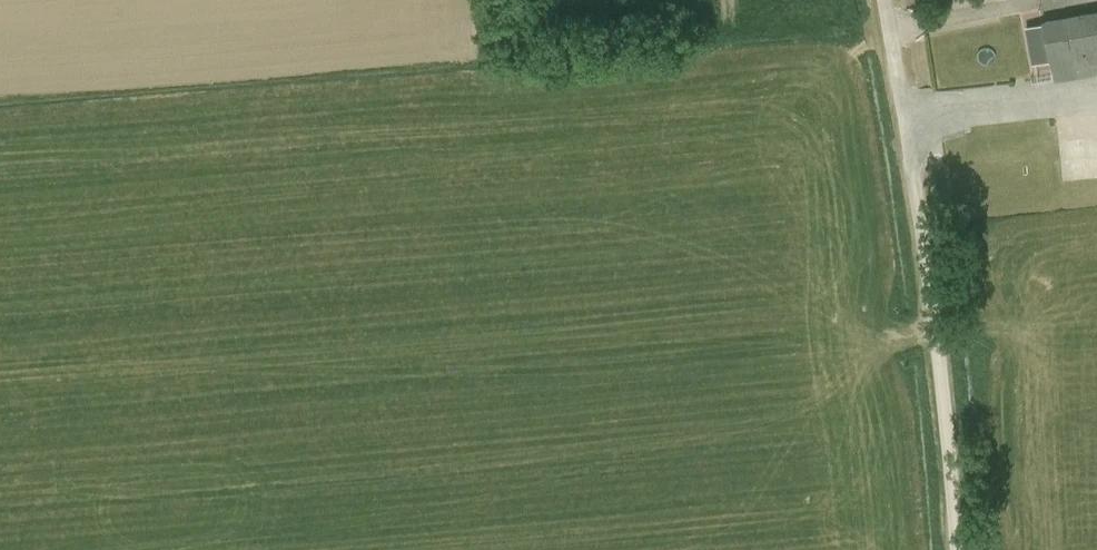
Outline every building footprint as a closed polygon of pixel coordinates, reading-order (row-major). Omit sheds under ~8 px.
[(1041,22),(1053,82),(1096,74),(1096,11),(1041,22)]
